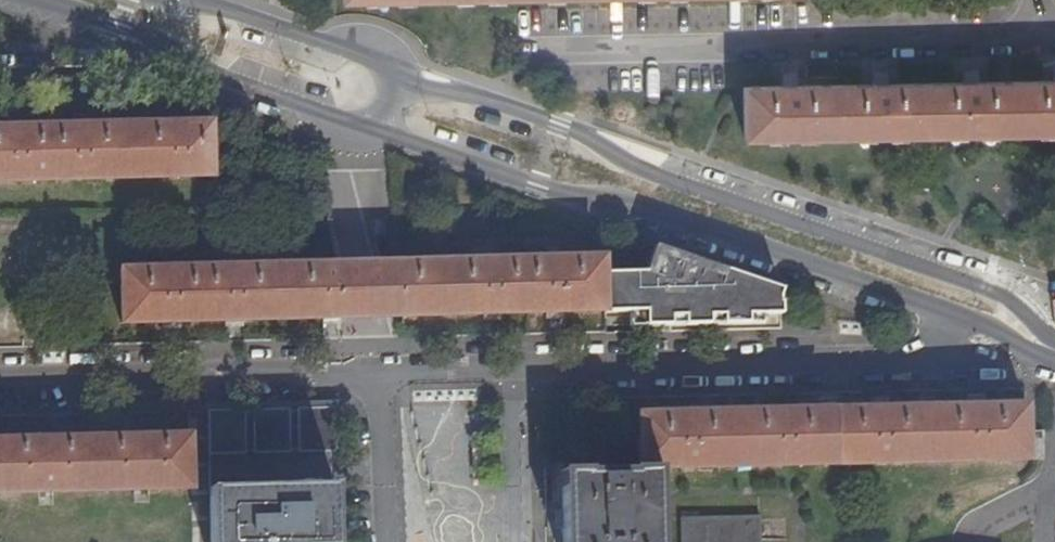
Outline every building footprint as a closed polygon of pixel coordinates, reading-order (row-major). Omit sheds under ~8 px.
[(743,84),(744,137),(1054,130),(1054,78),(743,84)] [(210,176),(209,121),(0,128),(0,182),(210,176)] [(366,217),(370,234),(383,233),(381,217),(366,217)] [(678,277),(683,262),(652,252),(645,275),(678,277)] [(666,313),(666,329),(667,337),(779,335),(777,294),(724,276),(721,284),(711,281),(713,273),(683,262),(678,277),(645,275),(601,272),(601,257),(378,262),(392,314),(601,308),(601,315),(627,314),(627,322),(653,322),(652,313),(666,313)] [(338,263),(340,316),(392,314),(378,262),(338,263)] [(340,316),(338,263),(119,268),(120,323),(340,316)] [(721,284),(724,276),(713,273),(711,281),(721,284)] [(627,330),(666,329),(666,313),(652,313),(653,322),(627,322),(627,330)] [(95,331),(63,330),(63,346),(94,347),(95,331)] [(1025,402),(637,413),(638,465),(1042,456),(1042,429),(1025,429),(1025,402)] [(211,454),(242,453),(243,451),(249,453),(338,450),(337,404),(210,409),(211,454)] [(190,488),(187,432),(0,437),(0,492),(190,488)] [(656,470),(630,470),(630,474),(587,475),(586,472),(561,473),(562,541),(659,541),(656,470)] [(212,541),(337,541),(334,484),(210,488),(212,541)] [(759,515),(697,518),(697,511),(680,511),(680,541),(760,541),(759,515)]
